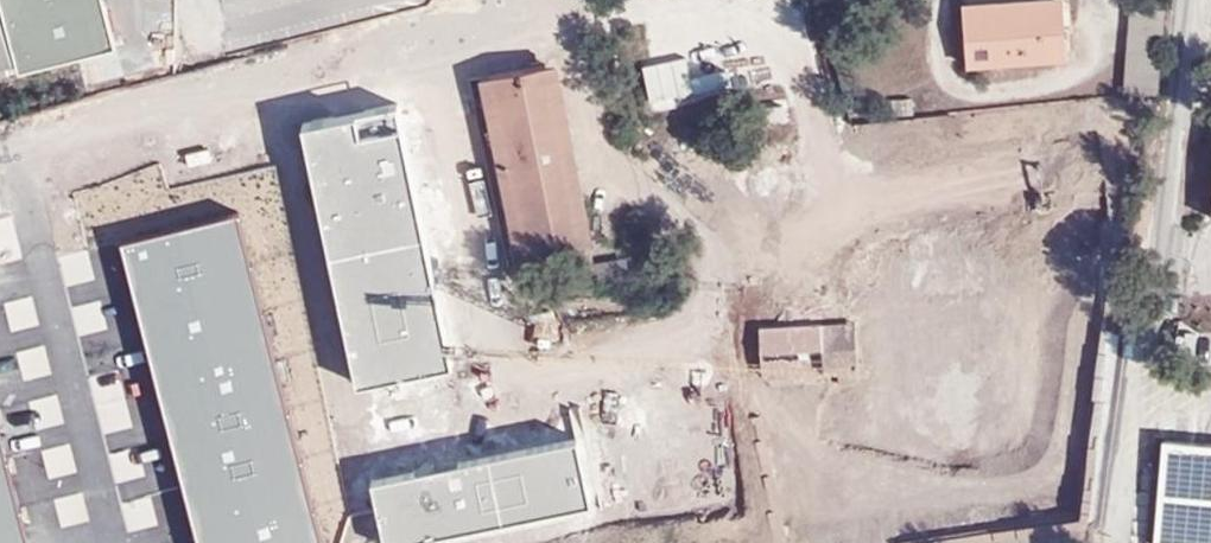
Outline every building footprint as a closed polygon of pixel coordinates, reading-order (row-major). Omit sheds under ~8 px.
[(14,71),(111,46),(99,0),(0,0),(0,17),(14,71)] [(1067,0),(1036,0),(966,4),(970,64),(1072,56),(1067,0)] [(1133,5),(1123,89),(1160,90),(1170,9),(1133,5)] [(8,62),(0,31),(0,64),(8,62)] [(90,85),(122,80),(119,61),(87,67),(90,85)] [(519,259),(553,252),(595,244),(559,62),(483,78),(519,259)] [(394,116),(301,135),(356,392),(447,373),(394,116)] [(120,247),(196,542),(317,542),(238,220),(120,247)] [(563,289),(633,276),(629,256),(593,263),(590,245),(556,252),(563,289)] [(857,372),(854,324),(758,329),(763,376),(857,372)] [(1167,436),(1158,542),(1210,542),(1210,440),(1167,436)] [(0,447),(0,542),(26,542),(0,447)] [(369,488),(382,542),(429,542),(587,509),(572,448),(369,488)]
